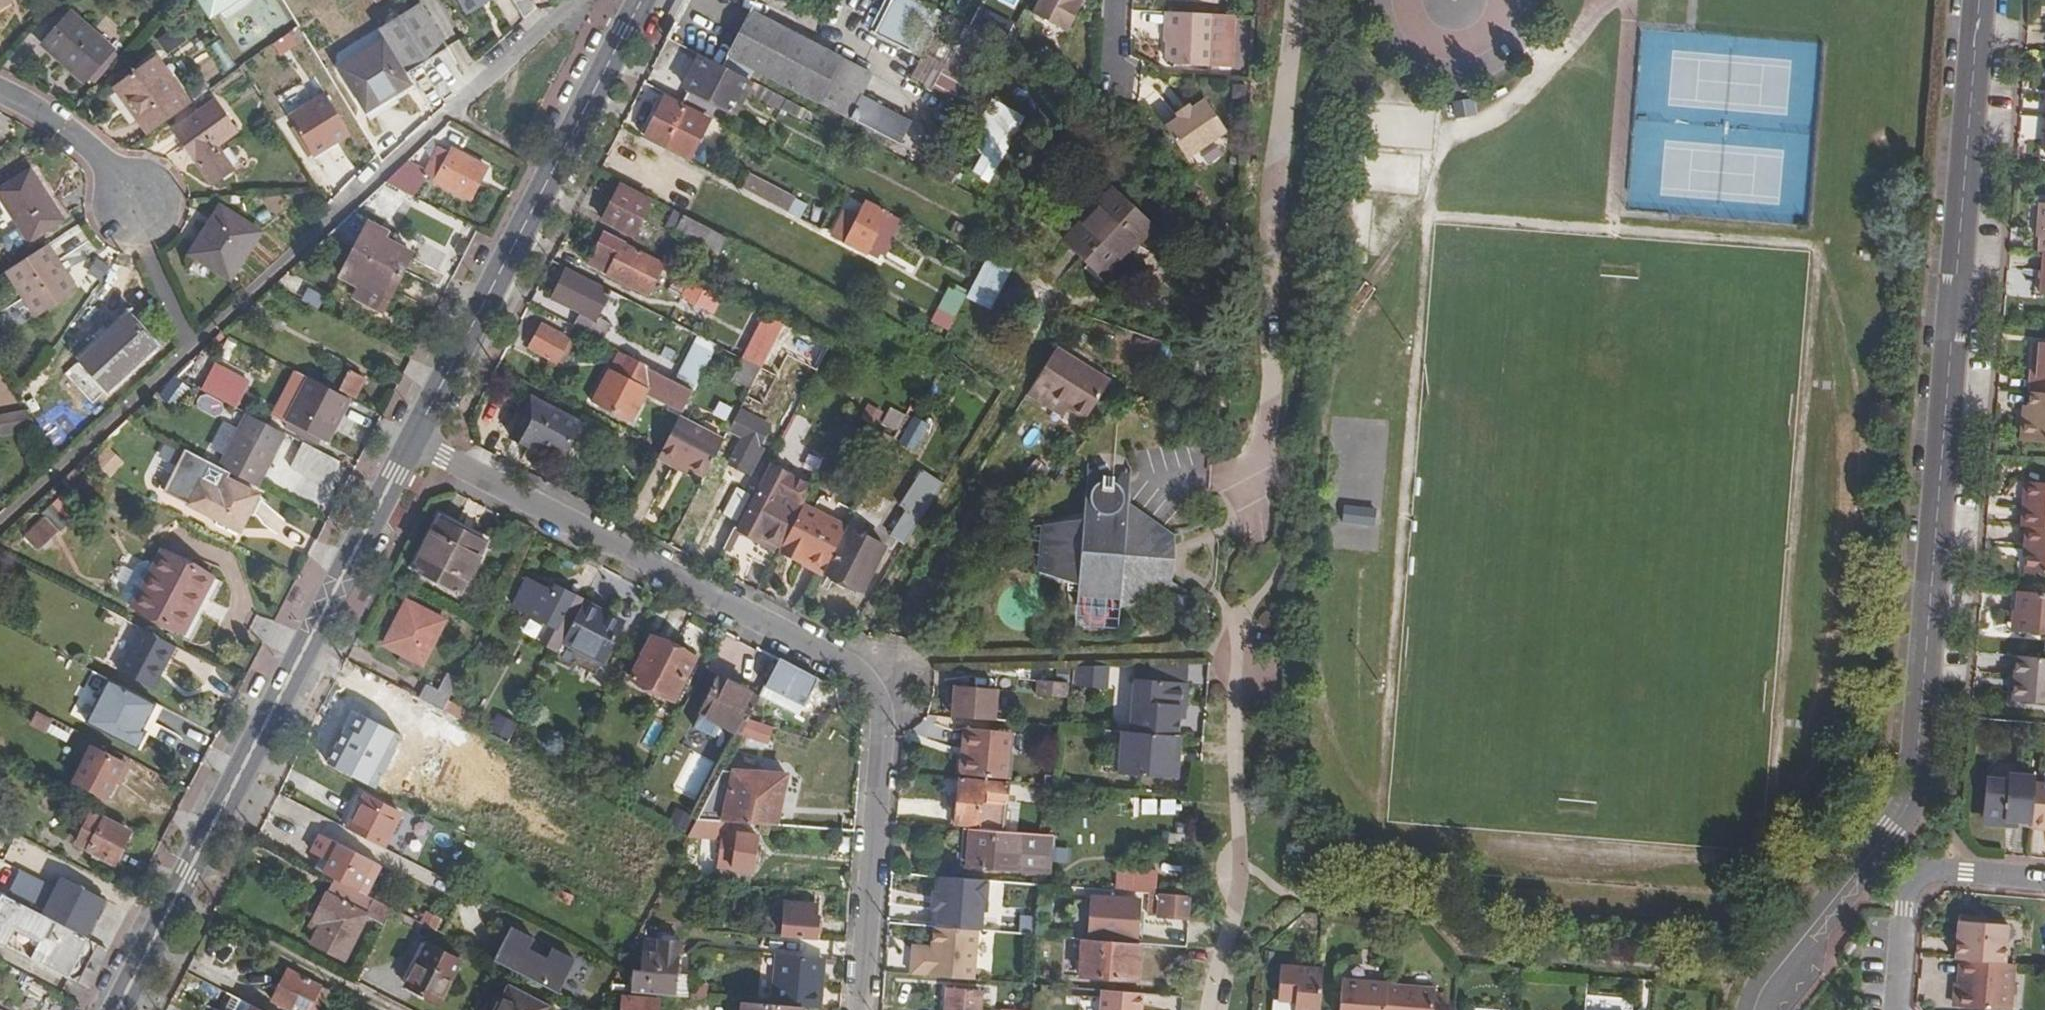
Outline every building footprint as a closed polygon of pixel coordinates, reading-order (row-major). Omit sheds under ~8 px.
[(9,3),(7,0),(0,0),(0,9),(9,3)] [(210,22),(240,0),(194,0),(210,22)] [(464,15),(490,0),(455,0),(464,15)] [(869,33),(910,52),(931,8),(914,0),(885,0),(869,33)] [(1079,0),(1040,0),(1037,7),(1072,24),(1074,21),(1082,4),(1078,3),(1079,0)] [(432,55),(445,47),(420,6),(379,31),(384,39),(338,69),(370,119),(397,101),(393,95),(410,84),(404,73),(432,55)] [(0,11),(0,28),(14,18),(7,7),(0,11)] [(1067,35),(1072,24),(1037,7),(1031,17),(1067,35)] [(68,14),(41,45),(84,82),(111,50),(68,14)] [(750,16),(722,69),(747,82),(752,72),(895,144),(906,121),(861,97),(870,78),(750,16)] [(1212,68),(1214,19),(1166,16),(1165,32),(1169,34),(1167,62),(1176,68),(1212,68)] [(173,28),(156,40),(165,54),(182,41),(173,28)] [(111,87),(146,135),(189,104),(152,56),(111,87)] [(701,62),(680,104),(723,127),(745,85),(701,62)] [(913,66),(909,83),(956,96),(961,79),(913,66)] [(624,126),(640,132),(652,97),(637,92),(624,126)] [(325,97),(287,119),(308,156),(346,134),(325,97)] [(1472,99),(1452,102),(1454,116),(1474,114),(1472,99)] [(708,122),(665,101),(645,139),(687,160),(708,122)] [(212,102),(172,131),(211,184),(230,170),(215,148),(235,134),(212,102)] [(1204,103),(1165,129),(1186,160),(1225,133),(1204,103)] [(1020,119),(992,105),(975,137),(981,140),(975,151),(984,155),(975,173),(988,180),(1020,119)] [(912,148),(923,128),(910,121),(899,141),(912,148)] [(435,179),(433,182),(469,201),(486,168),(450,150),(445,160),(435,155),(425,174),(435,179)] [(934,156),(925,174),(950,187),(959,169),(934,156)] [(621,186),(632,191),(639,177),(615,165),(608,179),(621,186)] [(400,191),(412,197),(422,177),(402,166),(385,182),(400,191)] [(0,189),(0,198),(20,228),(30,243),(63,221),(29,170),(0,189)] [(745,177),(738,190),(768,205),(775,192),(745,177)] [(395,201),(400,191),(385,182),(376,191),(395,201)] [(632,191),(621,186),(602,224),(632,239),(652,201),(632,191)] [(413,211),(418,200),(412,197),(400,191),(395,201),(413,211)] [(1152,230),(1111,191),(1064,242),(1106,281),(1152,230)] [(778,194),(772,207),(786,214),(792,202),(778,194)] [(837,240),(856,205),(845,200),(827,235),(837,240)] [(887,214),(866,204),(845,245),(866,255),(887,214)] [(258,233),(218,209),(188,257),(229,282),(258,233)] [(2044,261),(2044,212),(2037,212),(2036,231),(2041,232),(2039,245),(2038,260),(2042,261),(2044,261)] [(710,231),(674,213),(665,230),(701,249),(710,231)] [(367,224),(354,248),(402,273),(412,254),(383,239),(386,233),(367,224)] [(15,253),(30,243),(20,228),(4,237),(3,243),(9,251),(15,253)] [(74,229),(48,242),(54,255),(81,242),(74,229)] [(626,245),(604,234),(586,269),(648,298),(663,268),(624,248),(626,245)] [(47,246),(4,273),(34,318),(76,290),(47,246)] [(402,273),(354,248),(338,279),(357,289),(352,297),(381,313),(402,273)] [(90,271),(100,278),(109,266),(99,259),(90,271)] [(985,261),(966,298),(965,298),(988,310),(1009,272),(985,260),(985,261)] [(595,318),(608,293),(567,271),(552,301),(580,315),(572,330),(600,344),(609,325),(595,318)] [(678,282),(682,273),(680,272),(668,296),(681,302),(688,287),(678,282)] [(688,287),(681,302),(707,315),(717,298),(719,293),(692,279),(682,273),(678,282),(688,287)] [(938,313),(954,321),(965,298),(966,298),(950,289),(938,313)] [(107,391),(154,347),(126,317),(79,361),(107,391)] [(783,325),(771,319),(759,341),(760,341),(748,366),(759,372),(783,325)] [(759,372),(750,391),(769,400),(800,334),(783,325),(759,372)] [(567,341),(539,327),(527,350),(555,365),(567,341)] [(2029,371),(2027,398),(2030,398),(2044,399),(2044,349),(2038,348),(2038,352),(2037,371),(2029,371)] [(1027,396),(1044,406),(1048,399),(1068,411),(1085,421),(1109,383),(1056,350),(1027,396)] [(2030,352),(2029,371),(2037,371),(2038,352),(2030,352)] [(675,382),(628,358),(619,375),(609,370),(590,406),(630,425),(644,396),(681,415),(693,391),(690,390),(675,382)] [(686,361),(675,382),(690,390),(700,369),(686,361)] [(750,391),(759,372),(748,366),(744,364),(733,384),(749,392),(750,391)] [(338,367),(326,388),(349,400),(352,402),(364,380),(338,367)] [(212,369),(200,392),(234,410),(241,396),(229,390),(234,379),(212,369)] [(172,408),(186,387),(170,376),(155,396),(172,408)] [(326,444),(349,400),(326,388),(307,378),(284,423),(303,432),(300,439),(313,445),(316,439),(326,444)] [(2021,428),(2019,449),(2044,451),(2044,399),(2030,398),(2029,414),(2028,429),(2021,428)] [(1048,399),(1044,406),(1063,418),(1068,411),(1048,399)] [(530,402),(509,440),(527,450),(530,443),(561,458),(578,426),(530,402)] [(875,426),(881,411),(865,404),(858,419),(875,426)] [(905,417),(891,410),(883,424),(897,431),(905,417)] [(36,428),(26,412),(11,415),(14,432),(36,428)] [(739,412),(727,434),(741,441),(728,466),(750,478),(764,450),(757,447),(768,427),(739,412)] [(2022,413),(2021,428),(2028,429),(2029,414),(2022,413)] [(246,416),(220,469),(256,488),(282,435),(246,416)] [(870,429),(848,419),(838,438),(860,449),(870,429)] [(912,419),(898,445),(914,453),(929,427),(914,419),(912,419)] [(703,480),(722,444),(701,433),(678,421),(660,455),(657,462),(672,470),(675,465),(686,471),(703,480)] [(882,461),(892,441),(870,429),(860,449),(882,461)] [(148,477),(161,483),(177,451),(163,445),(148,477)] [(338,464),(303,446),(291,469),(327,488),(338,464)] [(106,477),(121,464),(109,451),(95,464),(106,477)] [(1037,461),(1023,477),(1034,487),(1049,471),(1037,461)] [(683,476),(686,471),(675,465),(672,470),(683,476)] [(749,508),(746,506),(733,530),(736,532),(737,530),(759,542),(762,537),(779,545),(792,518),(769,506),(785,476),(770,468),(749,508)] [(904,547),(942,487),(921,472),(898,507),(906,513),(890,538),(904,547)] [(807,488),(785,476),(769,506),(792,518),(807,488)] [(1064,591),(1073,596),(1071,632),(1115,635),(1118,605),(1166,580),(1166,572),(1157,566),(1158,553),(1168,548),(1169,539),(1120,514),(1123,501),(1123,497),(1122,491),(1118,488),(1113,486),(1113,479),(1103,478),(1103,484),(1099,485),(1097,486),(1095,489),(1094,492),(1093,496),(1092,505),(1082,508),(1082,515),(1042,524),(1027,527),(1024,572),(1037,579),(1064,591)] [(187,507),(239,533),(258,497),(224,479),(218,491),(200,482),(187,507)] [(2026,488),(2024,514),(2030,515),(2032,489),(2026,488)] [(2032,489),(2030,515),(2024,514),(2022,533),(2027,534),(2044,535),(2044,490),(2032,489)] [(733,530),(746,506),(729,498),(716,521),(733,530)] [(816,515),(802,508),(780,549),(803,562),(801,567),(821,578),(824,573),(846,530),(816,515)] [(34,549),(57,527),(43,512),(20,534),(34,549)] [(483,545),(440,523),(414,573),(459,595),(483,545)] [(775,553),(779,545),(762,537),(759,542),(737,530),(736,532),(775,553)] [(884,549),(846,530),(824,573),(861,592),(884,549)] [(2027,534),(2025,552),(2029,553),(2028,564),(2027,579),(2044,580),(2044,535),(2027,534)] [(154,570),(201,595),(205,597),(213,580),(163,553),(154,570)] [(179,634),(201,595),(154,570),(144,565),(137,568),(123,592),(127,602),(135,607),(133,610),(179,634)] [(563,644),(583,605),(553,589),(549,596),(525,584),(513,609),(550,627),(541,646),(558,654),(563,644)] [(2022,598),(2016,598),(2016,619),(2008,618),(2007,639),(2019,640),(2022,598)] [(2022,598),(2019,640),(2044,642),(2044,600),(2022,598)] [(445,623),(406,603),(383,648),(422,669),(445,623)] [(622,625),(583,605),(563,644),(602,665),(622,625)] [(104,658),(112,662),(132,623),(124,619),(104,658)] [(174,648),(139,630),(118,671),(153,690),(174,648)] [(694,663),(651,641),(631,680),(674,702),(694,663)] [(2009,674),(2010,655),(1977,653),(1976,672),(2009,674)] [(818,682),(778,661),(764,689),(804,709),(818,682)] [(2017,663),(2014,709),(2044,711),(2044,666),(2017,663)] [(1106,672),(1076,670),(1074,688),(1104,691),(1106,672)] [(740,737),(758,701),(718,680),(693,728),(714,739),(721,727),(740,737)] [(1132,681),(1128,734),(1172,738),(1176,738),(1178,721),(1179,708),(1184,708),(1186,686),(1132,681)] [(422,682),(416,701),(443,709),(449,690),(422,682)] [(1066,684),(1037,682),(1035,697),(1065,700),(1066,684)] [(949,720),(990,723),(994,691),(952,688),(951,703),(949,720)] [(150,712),(114,693),(95,732),(131,751),(150,712)] [(48,701),(41,715),(76,733),(83,720),(48,701)] [(462,735),(421,716),(417,725),(386,710),(372,739),(471,786),(489,748),(462,735)] [(488,731),(506,739),(513,722),(494,715),(488,731)] [(963,730),(961,752),(967,753),(969,731),(963,730)] [(961,752),(958,780),(1003,783),(1008,734),(969,731),(967,753),(961,752)] [(1128,734),(1121,734),(1117,776),(1173,781),(1175,763),(1170,763),(1172,738),(1128,734)] [(92,747),(73,784),(105,800),(123,764),(92,747)] [(377,747),(361,785),(410,805),(426,767),(377,747)] [(675,792),(697,798),(707,758),(686,752),(675,792)] [(733,825),(774,829),(786,778),(721,774),(696,822),(733,825)] [(1992,787),(1990,830),(2011,831),(2011,825),(2033,826),(2035,789),(2036,782),(2031,782),(2014,782),(2014,787),(1992,787)] [(958,783),(955,825),(977,827),(979,806),(1006,808),(1008,787),(958,783)] [(2035,789),(2033,826),(2032,834),(2044,835),(2044,789),(2035,789)] [(401,818),(365,798),(347,831),(384,850),(401,818)] [(675,812),(668,825),(685,833),(691,820),(675,812)] [(91,813),(75,845),(114,866),(131,834),(92,814),(91,813)] [(696,822),(689,837),(719,841),(716,856),(734,859),(730,886),(750,887),(758,838),(738,835),(737,840),(730,839),(733,825),(696,822)] [(1053,838),(967,831),(964,870),(1049,877),(1053,838)] [(376,850),(344,833),(322,876),(334,883),(354,892),(376,850)] [(86,940),(109,895),(70,876),(62,893),(3,862),(0,869),(0,895),(2,897),(86,940)] [(1149,897),(1154,897),(1156,876),(1116,872),(1114,894),(1149,897)] [(939,913),(938,930),(976,933),(983,934),(987,883),(985,883),(942,879),(940,897),(944,900),(943,910),(939,913)] [(354,892),(334,883),(311,929),(317,933),(312,945),(344,961),(375,903),(354,892)] [(933,912),(939,913),(943,910),(944,900),(940,897),(934,896),(933,912)] [(86,940),(2,897),(0,901),(0,946),(1,946),(11,927),(41,942),(31,961),(69,980),(70,979),(79,983),(98,946),(86,940)] [(1154,897),(1149,897),(1147,918),(1187,921),(1187,919),(1188,900),(1154,897)] [(1139,903),(1091,899),(1088,939),(1136,943),(1139,903)] [(815,907),(785,905),(782,938),(816,940),(818,918),(814,918),(815,907)] [(1021,918),(1020,937),(1036,938),(1038,920),(1021,918)] [(1961,963),(2005,966),(2007,927),(1978,926),(1978,920),(1958,919),(1957,963),(1961,963)] [(574,961),(504,928),(487,965),(557,997),(574,961)] [(911,978),(972,983),(976,933),(938,930),(934,930),(932,951),(931,963),(912,962),(911,978)] [(674,997),(676,939),(639,938),(638,971),(626,970),(625,995),(674,997)] [(1139,946),(1081,942),(1079,979),(1136,983),(1139,946)] [(913,949),(912,962),(931,963),(932,951),(913,949)] [(771,1008),(801,1009),(804,1009),(819,1009),(820,993),(814,993),(816,961),(775,958),(771,1008)] [(452,980),(419,963),(405,989),(439,1006),(452,980)] [(2005,966),(1961,963),(1959,1009),(1962,1009),(2013,1009),(2014,967),(2005,966)] [(327,991),(289,972),(272,1005),(282,1009),(291,1009),(298,997),(319,1007),(327,991)] [(1327,982),(1282,978),(1281,1004),(1298,1005),(1297,1009),(1325,1009),(1327,982)] [(1389,996),(1339,990),(1337,1009),(1388,1009),(1389,997),(1389,996)] [(509,991),(499,1009),(545,1009),(509,991)] [(1140,996),(1099,993),(1098,1009),(1139,1009),(1140,996)] [(980,997),(948,994),(947,1009),(979,1009),(980,997)] [(1389,997),(1388,1009),(1434,1009),(1434,1000),(1389,997)] [(623,999),(622,1009),(659,1009),(660,1002),(623,999)]
